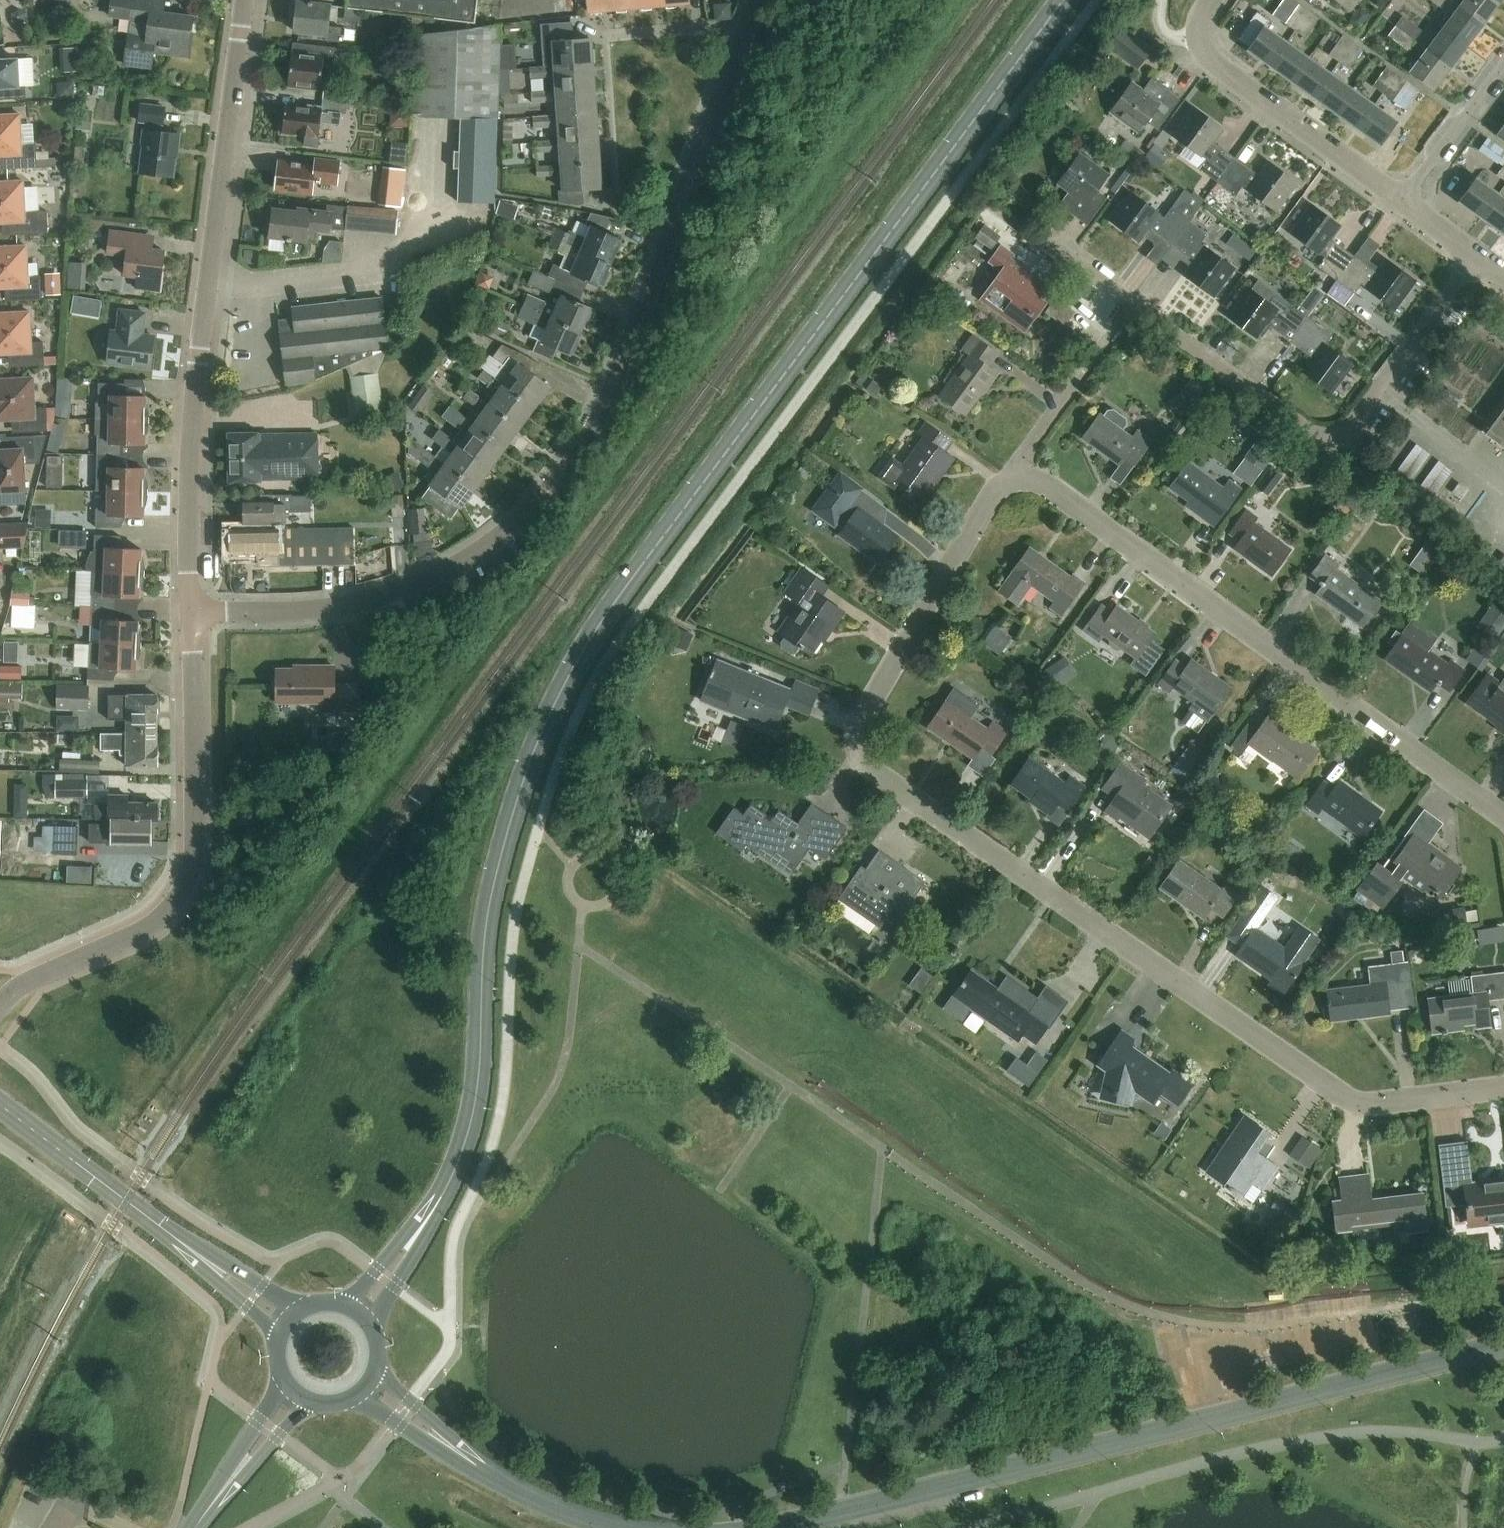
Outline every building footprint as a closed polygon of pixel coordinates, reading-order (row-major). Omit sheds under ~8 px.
[(124,65),(151,69),(153,51),(189,56),(194,16),(156,11),(157,0),(133,0),(124,65)] [(473,22),(476,0),(345,0),(344,7),(473,22)] [(614,8),(613,0),(587,0),(588,10),(614,8)] [(638,6),(637,0),(613,0),(614,8),(638,6)] [(1260,10),(1266,0),(1245,0),(1245,1),(1260,10)] [(1280,8),(1286,0),(1268,0),(1280,8)] [(1351,13),(1358,3),(1355,0),(1334,0),(1351,13)] [(1458,7),(1481,24),(1497,2),(1495,0),(1464,0),(1458,7)] [(329,5),(298,1),(294,31),(325,35),(324,41),(339,43),(341,27),(327,25),(329,5)] [(1296,31),(1310,11),(1300,4),(1286,24),(1296,31)] [(1465,45),(1481,24),(1458,7),(1442,28),(1465,45)] [(1247,48),(1269,64),(1285,42),(1266,29),(1271,22),(1256,11),(1236,38),(1248,47),(1247,48)] [(1296,31),(1305,38),(1319,18),(1310,11),(1296,31)] [(1395,27),(1414,41),(1422,31),(1402,17),(1395,27)] [(497,118),(500,23),(482,25),(415,33),(412,114),(461,116),(497,118)] [(555,66),(592,63),(590,38),(570,40),(569,27),(533,30),(534,43),(553,42),(555,66)] [(1414,41),(1395,27),(1388,37),(1407,51),(1414,41)] [(1426,50),(1449,67),(1465,45),(1442,28),(1426,50)] [(411,35),(395,33),(393,48),(410,50),(411,35)] [(1339,62),(1353,43),(1343,36),(1330,55),(1339,62)] [(1291,80),(1307,58),(1285,42),(1269,64),(1291,80)] [(342,48),(296,43),(295,52),(292,52),(288,84),(320,87),(323,56),(340,58),(342,48)] [(1339,62),(1349,69),(1363,49),(1353,43),(1339,62)] [(1432,89),(1449,67),(1426,50),(1410,72),(1432,89)] [(17,58),(0,59),(0,87),(1,87),(1,99),(26,98),(26,85),(19,86),(17,58)] [(1313,96),(1329,74),(1307,58),(1291,80),(1313,96)] [(592,63),(555,66),(529,67),(530,79),(556,77),(557,90),(594,88),(592,63)] [(1383,93),(1397,74),(1387,67),(1373,86),(1383,93)] [(1335,112),(1351,90),(1329,74),(1313,96),(1335,112)] [(1383,93),(1393,100),(1406,81),(1397,74),(1383,93)] [(1178,98),(1151,78),(1141,92),(1130,84),(1109,111),(1138,132),(1150,115),(1160,123),(1178,98)] [(344,112),(347,86),(323,83),(322,97),(323,98),(322,107),(308,106),(307,107),(285,104),(283,123),(281,122),(280,134),(288,135),(288,133),(305,135),(304,145),(317,147),(321,112),(327,113),(328,110),(344,112)] [(558,115),(595,113),(594,88),(557,90),(558,115)] [(1357,128),(1373,106),(1351,90),(1335,112),(1357,128)] [(546,103),(545,91),(531,92),(532,104),(546,103)] [(165,107),(141,104),(139,121),(146,121),(145,129),(143,144),(144,144),(141,172),(172,176),(176,147),(177,148),(179,133),(161,131),(162,123),(163,123),(165,107)] [(1395,123),(1373,106),(1357,128),(1379,144),(1395,123)] [(1198,169),(1216,183),(1234,158),(1211,142),(1221,128),(1192,107),(1171,136),(1204,160),(1198,169)] [(94,110),(79,108),(76,130),(91,131),(94,110)] [(20,113),(0,114),(0,156),(4,156),(5,169),(37,167),(36,144),(22,144),(20,113)] [(597,137),(595,113),(558,115),(533,117),(533,127),(559,125),(560,140),(597,137)] [(455,151),(455,166),(460,166),(459,201),(495,202),(497,118),(461,116),(460,151),(455,151)] [(513,119),(504,119),(503,144),(512,145),(513,119)] [(597,137),(560,140),(534,142),(535,153),(561,151),(562,165),(599,162),(597,137)] [(41,152),(42,167),(54,166),(53,151),(41,152)] [(1105,175),(1078,155),(1058,182),(1069,190),(1058,204),(1086,224),(1106,197),(1095,189),(1105,175)] [(313,185),(336,187),(339,159),(320,157),(319,163),(304,161),(303,164),(280,161),(278,173),(275,175),(274,183),(277,185),(276,188),(312,192),(313,185)] [(1258,176),(1234,158),(1216,183),(1235,196),(1241,187),(1274,211),(1295,183),(1267,162),(1258,176)] [(600,187),(599,162),(562,165),(564,190),(558,190),(558,199),(574,203),(583,202),(582,188),(600,187)] [(550,176),(549,166),(536,167),(537,177),(550,176)] [(1458,201),(1480,216),(1496,194),(1474,178),(1458,201)] [(23,180),(0,181),(0,223),(7,223),(8,235),(48,233),(47,210),(25,211),(23,180)] [(1146,228),(1170,245),(1188,221),(1170,208),(1164,217),(1130,192),(1109,220),(1137,241),(1146,228)] [(1503,230),(1503,199),(1496,194),(1480,216),(1502,232),(1503,230)] [(1190,195),(1184,202),(1192,208),(1185,218),(1190,221),(1202,204),(1190,195)] [(515,205),(500,201),(497,214),(512,218),(515,205)] [(396,211),(331,204),(330,212),(298,208),(298,211),(274,208),(272,223),(269,222),(267,237),(287,239),(287,240),(293,241),(293,239),(317,242),(318,229),(329,230),(330,228),(344,229),(345,220),(394,226),(396,211)] [(1317,266),(1334,279),(1352,255),(1329,238),(1339,226),(1311,205),(1291,233),(1323,257),(1317,266)] [(1198,220),(1212,231),(1220,221),(1207,210),(1198,220)] [(556,228),(552,237),(610,262),(620,239),(609,234),(616,219),(591,213),(586,224),(592,227),(587,238),(569,231),(568,233),(556,228)] [(1206,235),(1188,221),(1170,245),(1193,263),(1184,275),(1212,296),(1232,268),(1200,243),(1206,235)] [(1001,237),(985,225),(976,237),(978,239),(973,245),(980,250),(985,244),(991,249),(1001,237)] [(135,234),(111,231),(108,253),(127,255),(124,274),(137,276),(136,287),(159,290),(164,250),(133,246),(135,234)] [(610,262),(552,237),(548,245),(559,250),(558,253),(565,256),(560,266),(554,263),(548,275),(583,291),(588,280),(599,285),(610,262)] [(27,245),(0,246),(0,288),(11,288),(11,300),(41,299),(40,276),(28,276),(27,245)] [(1014,254),(1002,245),(989,263),(1000,271),(979,301),(1024,333),(1046,303),(1040,298),(1048,286),(1010,259),(1014,254)] [(1352,255),(1334,279),(1353,292),(1359,283),(1393,308),(1414,280),(1386,260),(1377,273),(1352,255)] [(529,293),(523,305),(580,330),(590,307),(579,302),(583,292),(535,270),(529,284),(549,293),(550,291),(561,296),(557,306),(529,293)] [(62,295),(61,273),(45,274),(46,296),(62,295)] [(495,289),(498,276),(483,273),(481,286),(495,289)] [(68,276),(67,290),(84,291),(85,277),(68,276)] [(488,293),(477,288),(474,296),(485,301),(488,293)] [(1264,324),(1287,341),(1306,316),(1288,303),(1281,312),(1247,288),(1226,316),(1254,337),(1264,324)] [(1076,311),(1057,297),(1046,313),(1064,326),(1076,311)] [(388,347),(382,298),(292,307),(295,332),(280,334),(286,383),(314,379),(372,355),(371,349),(388,347)] [(570,354),(580,330),(523,305),(519,316),(548,328),(542,341),(538,339),(533,351),(552,359),(557,348),(570,354)] [(145,313),(120,309),(117,332),(110,331),(106,362),(151,368),(155,337),(142,335),(145,313)] [(30,311),(0,312),(0,354),(14,353),(15,366),(45,365),(43,341),(31,342),(30,311)] [(1306,316),(1287,341),(1311,358),(1301,371),(1329,392),(1350,364),(1317,339),(1324,330),(1306,316)] [(511,324),(495,317),(489,331),(505,338),(511,324)] [(996,355),(972,337),(962,350),(970,355),(940,396),(965,414),(996,373),(987,367),(996,355)] [(504,364),(494,377),(533,406),(548,385),(531,373),(538,363),(501,345),(492,356),(504,364)] [(58,364),(57,356),(45,357),(45,365),(58,364)] [(490,404),(518,426),(533,406),(494,377),(483,369),(477,376),(488,385),(487,387),(497,394),(490,404)] [(383,412),(378,374),(351,377),(355,415),(383,412)] [(33,377),(0,378),(0,420),(17,419),(18,432),(48,431),(47,407),(35,408),(33,377)] [(100,403),(100,419),(149,420),(149,418),(149,415),(149,412),(148,408),(147,405),(145,405),(145,395),(124,395),(124,383),(98,382),(98,402),(100,403)] [(480,397),(462,384),(456,392),(464,397),(460,402),(466,406),(469,401),(474,405),(480,397)] [(424,387),(410,406),(420,414),(434,395),(424,387)] [(71,406),(58,403),(55,416),(68,419),(71,406)] [(518,426),(490,404),(475,424),(503,446),(518,426)] [(1483,432),(1503,447),(1503,404),(1483,432)] [(455,409),(455,410),(449,418),(469,433),(460,444),(489,466),(503,446),(475,424),(455,409)] [(1103,417),(1099,414),(1082,438),(1118,465),(1124,458),(1133,466),(1151,442),(1137,431),(1131,438),(1122,431),(1126,425),(1126,419),(1113,410),(1107,411),(1103,417)] [(97,442),(96,455),(123,455),(123,443),(144,444),(145,434),(147,434),(148,431),(148,428),(149,425),(149,421),(149,420),(100,419),(100,442),(97,442)] [(950,442),(926,424),(918,435),(923,439),(902,467),(892,460),(879,477),(893,488),(897,483),(908,491),(909,490),(919,498),(939,472),(942,474),(953,459),(943,451),(950,442)] [(427,451),(474,486),(489,466),(460,444),(439,428),(431,438),(444,447),(436,458),(427,451)] [(1282,444),(1264,431),(1246,457),(1264,470),(1282,444)] [(261,435),(260,432),(227,433),(229,482),(262,481),(261,479),(318,478),(317,434),(285,434),(285,440),(271,440),(271,435),(261,435)] [(34,436),(6,437),(7,449),(0,449),(0,491),(25,490),(23,459),(35,458),(34,436)] [(474,486),(427,451),(409,437),(409,452),(438,474),(431,483),(425,479),(415,492),(439,510),(448,497),(459,506),(474,486)] [(1406,466),(1419,477),(1436,455),(1423,445),(1406,466)] [(108,491),(148,492),(148,489),(148,485),(147,480),(146,477),(144,477),(144,468),(123,467),(123,455),(96,455),(96,473),(108,479),(108,491)] [(47,456),(47,466),(63,466),(63,456),(47,456)] [(1444,461),(1425,489),(1439,498),(1458,470),(1444,461)] [(1222,489),(1188,463),(1169,487),(1194,506),(1191,511),(1212,526),(1239,490),(1228,481),(1222,489)] [(881,505),(840,474),(815,508),(816,512),(833,526),(836,522),(844,528),(839,535),(877,563),(896,537),(871,518),(881,505)] [(148,495),(148,492),(108,491),(108,503),(95,509),(95,527),(122,527),(122,515),(143,516),(143,506),(145,506),(147,501),(147,498),(148,495)] [(291,495),(291,493),(262,494),(262,499),(242,499),(243,523),(285,522),(284,511),(309,510),(309,495),(291,495)] [(404,517),(403,495),(391,496),(393,518),(404,517)] [(426,533),(425,508),(412,509),(414,534),(426,533)] [(51,510),(37,509),(36,525),(50,526),(51,510)] [(1254,518),(1245,511),(1229,533),(1239,540),(1233,548),(1270,575),(1289,549),(1252,522),(1254,518)] [(29,523),(0,523),(0,549),(24,548),(29,523)] [(280,530),(280,528),(230,529),(230,555),(259,554),(259,567),(355,566),(355,529),(280,530)] [(69,546),(86,547),(87,531),(70,530),(69,546)] [(87,571),(92,571),(105,571),(144,573),(144,570),(144,567),(144,563),(143,559),(141,559),(141,549),(120,548),(120,536),(94,535),(93,551),(92,551),(89,556),(88,560),(87,563),(86,566),(86,567),(87,567),(87,571)] [(397,546),(384,549),(387,564),(400,561),(397,546)] [(1070,579),(1029,548),(1012,571),(1013,572),(999,591),(1016,603),(1030,584),(1054,601),(1049,608),(1059,615),(1083,583),(1072,575),(1070,579)] [(1339,565),(1325,555),(1309,577),(1321,586),(1315,594),(1361,627),(1379,601),(1336,570),(1339,565)] [(785,593),(806,607),(785,637),(781,643),(782,647),(791,653),(795,653),(799,647),(811,655),(821,639),(824,641),(843,613),(821,597),(829,586),(803,568),(785,593)] [(91,607),(117,608),(117,596),(139,597),(139,588),(141,588),(142,585),(143,583),(144,580),(144,578),(144,577),(144,573),(105,571),(92,571),(91,607)] [(27,590),(10,589),(9,604),(26,605),(27,590)] [(1477,627),(1495,640),(1503,628),(1503,603),(1497,598),(1477,627)] [(1151,639),(1154,634),(1115,606),(1110,613),(1100,605),(1083,629),(1098,641),(1103,634),(1109,639),(1109,646),(1117,650),(1123,648),(1135,657),(1130,664),(1145,675),(1164,649),(1151,639)] [(15,606),(14,619),(26,620),(27,607),(15,606)] [(91,607),(90,625),(102,631),(101,643),(141,645),(141,640),(140,636),(139,631),(137,631),(138,621),(116,620),(117,608),(91,607)] [(1413,619),(1402,633),(1384,658),(1429,691),(1435,683),(1448,692),(1463,671),(1450,661),(1446,665),(1428,652),(1438,638),(1413,619)] [(1011,637),(996,626),(983,644),(999,655),(1011,637)] [(89,643),(88,661),(87,679),(114,680),(114,668),(135,669),(136,660),(138,660),(139,657),(140,653),(140,650),(141,647),(141,645),(101,643),(89,643)] [(1185,668),(1175,660),(1158,684),(1168,691),(1172,686),(1211,714),(1229,689),(1191,660),(1185,668)] [(790,690),(716,661),(701,701),(774,731),(790,690)] [(27,679),(26,666),(4,667),(5,680),(27,679)] [(334,667),(307,666),(307,670),(276,670),(276,701),(322,702),(322,711),(350,711),(350,685),(334,685),(334,667)] [(1487,675),(1467,702),(1503,729),(1503,681),(1501,685),(1487,675)] [(25,707),(26,691),(0,690),(0,706),(25,707)] [(126,721),(126,730),(157,730),(157,695),(108,695),(108,721),(126,721)] [(987,730),(946,701),(927,727),(972,758),(979,748),(989,755),(1005,732),(992,723),(987,730)] [(63,714),(63,725),(80,725),(80,714),(63,714)] [(1315,751),(1267,716),(1256,731),(1246,724),(1229,748),(1240,755),(1249,743),(1272,760),(1272,759),(1297,777),(1315,751)] [(1161,754),(1176,764),(1196,737),(1181,727),(1161,754)] [(157,766),(157,730),(126,730),(126,734),(99,735),(99,750),(119,750),(119,755),(127,755),(127,766),(157,766)] [(103,760),(65,758),(64,773),(103,774),(103,760)] [(1010,785),(1049,812),(1046,817),(1059,826),(1069,812),(1067,811),(1084,786),(1069,776),(1064,783),(1028,758),(1010,785)] [(1144,779),(1120,762),(1102,789),(1114,797),(1104,811),(1116,819),(1118,817),(1148,838),(1171,805),(1141,784),(1144,779)] [(87,774),(56,775),(55,795),(55,798),(88,798),(87,774)] [(1380,812),(1339,782),(1332,790),(1322,783),(1305,805),(1317,814),(1321,807),(1362,837),(1380,812)] [(126,821),(151,821),(157,821),(157,802),(127,802),(127,796),(108,796),(108,805),(96,805),(96,818),(112,819),(126,819),(126,821)] [(847,828),(811,803),(797,823),(778,810),(772,819),(750,804),(741,816),(732,809),(715,834),(741,852),(747,844),(791,874),(810,848),(826,859),(847,828)] [(151,843),(151,821),(126,821),(126,819),(112,819),(112,825),(90,825),(90,843),(151,843)] [(79,826),(45,825),(44,841),(54,841),(54,854),(77,855),(79,826)] [(1459,869),(1413,835),(1401,850),(1397,847),(1381,868),(1376,865),(1358,889),(1382,907),(1401,882),(1399,880),(1403,874),(1431,895),(1434,891),(1437,892),(1438,891),(1445,897),(1453,885),(1450,883),(1459,869)] [(925,882),(878,849),(856,880),(852,877),(837,899),(874,925),(883,914),(896,923),(925,882)] [(1220,890),(1177,861),(1159,888),(1203,918),(1210,908),(1222,916),(1237,893),(1224,885),(1220,890)] [(1233,927),(1248,937),(1236,954),(1272,979),(1268,985),(1282,995),(1304,963),(1302,961),(1317,940),(1299,928),(1284,949),(1255,929),(1278,897),(1262,886),(1233,927)] [(1409,962),(1394,964),(1368,967),(1371,985),(1327,991),(1331,1021),(1390,1013),(1388,992),(1412,989),(1409,962)] [(935,977),(922,967),(909,985),(922,994),(935,977)] [(998,990),(970,971),(952,996),(1016,1041),(1022,1033),(1034,1041),(1064,999),(1046,986),(1038,998),(1007,977),(998,990)] [(1469,977),(1471,993),(1428,999),(1432,1034),(1457,1031),(1456,1025),(1475,1023),(1476,1028),(1489,1027),(1486,1001),(1503,999),(1503,972),(1469,977)] [(1159,1093),(1178,1106),(1193,1085),(1174,1072),(1171,1075),(1131,1047),(1134,1039),(1120,1030),(1096,1064),(1115,1077),(1109,1100),(1130,1105),(1134,1091),(1152,1103),(1159,1093)] [(1268,1134),(1244,1117),(1206,1172),(1241,1196),(1250,1182),(1262,1190),(1277,1169),(1255,1153),(1268,1134)] [(1311,1175),(1328,1151),(1307,1137),(1296,1153),(1299,1155),(1293,1163),(1311,1175)] [(1465,1143),(1438,1146),(1445,1205),(1466,1203),(1468,1219),(1503,1215),(1503,1180),(1470,1184),(1465,1143)] [(1367,1175),(1351,1177),(1339,1178),(1341,1201),(1332,1202),(1335,1231),(1404,1223),(1406,1234),(1425,1231),(1421,1194),(1369,1200),(1367,1175)]
